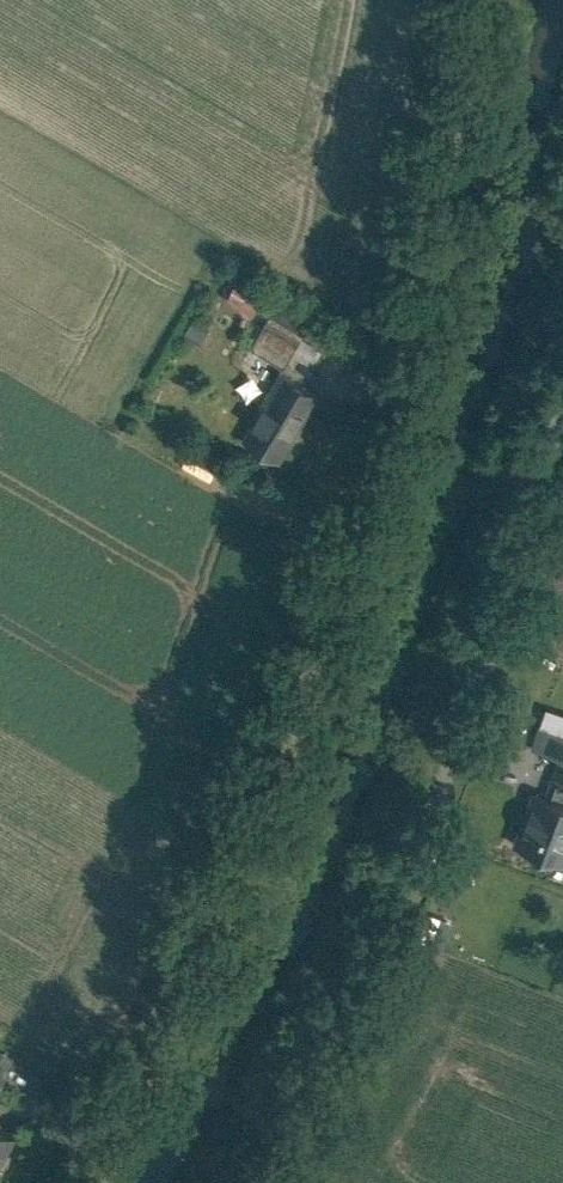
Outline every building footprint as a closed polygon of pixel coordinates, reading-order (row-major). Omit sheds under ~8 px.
[(241,271),(225,297),(250,312),(266,287),(241,271)] [(317,387),(280,367),(242,434),(279,455),(317,387)] [(545,714),(536,740),(562,750),(562,721),(545,714)] [(515,850),(562,868),(562,752),(550,786),(541,782),(515,850)]
